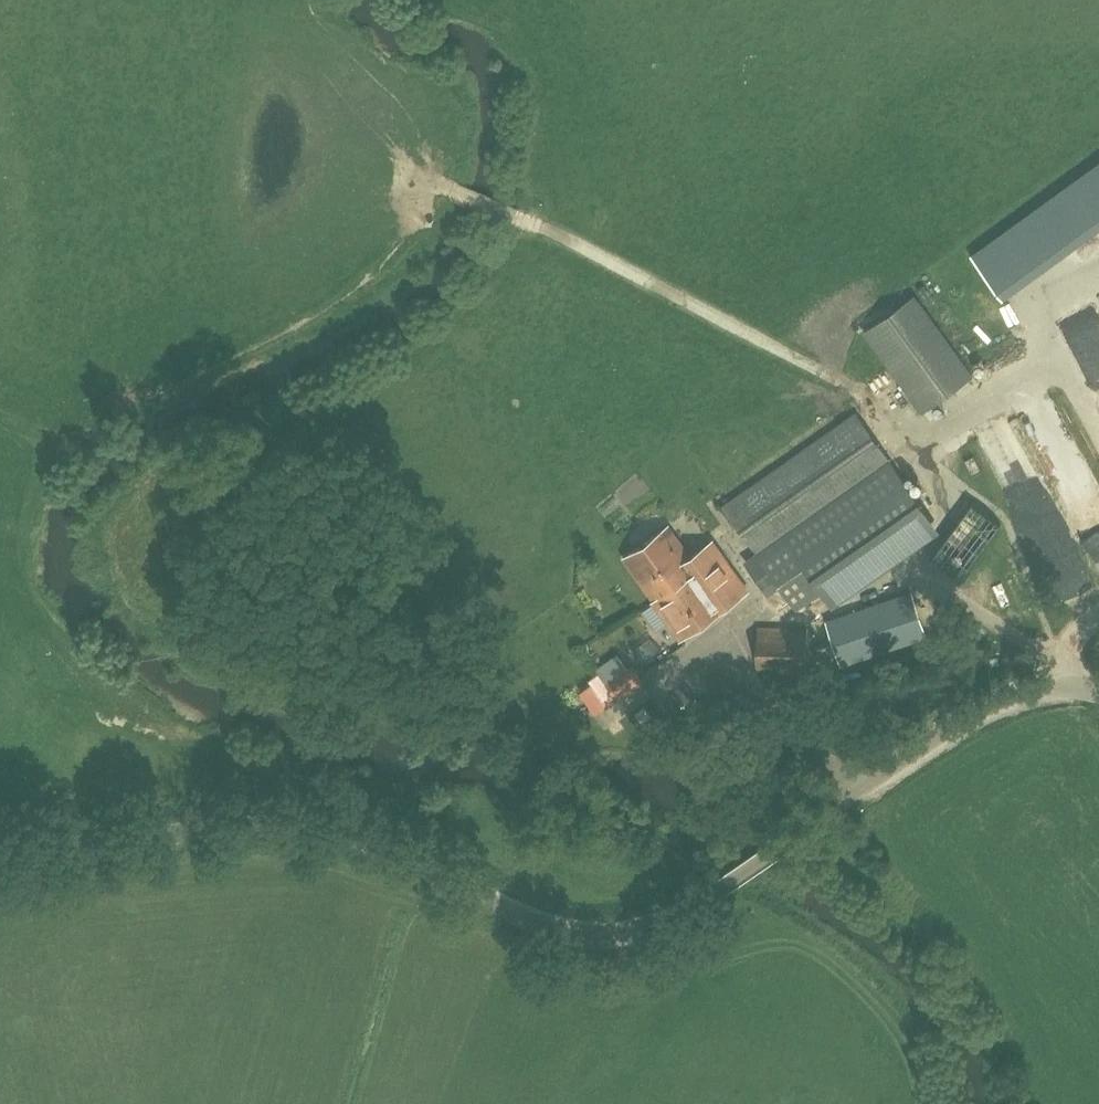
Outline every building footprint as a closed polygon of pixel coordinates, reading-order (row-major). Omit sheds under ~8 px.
[(922,412),(972,375),(916,296),(865,332),(922,412)] [(1024,440),(1062,414),(1053,400),(1015,426),(1024,440)] [(856,412),(724,505),(759,555),(795,608),(823,590),(832,605),(940,529),(891,463),(856,412)] [(978,503),(934,555),(962,578),(1005,525),(978,503)] [(624,557),(680,638),(747,589),(712,541),(690,556),(668,525),(624,557)] [(842,665),(849,663),(927,637),(913,594),(828,622),(842,665)] [(759,627),(758,671),(806,673),(808,629),(759,627)] [(622,671),(605,683),(619,701),(632,691),(635,690),(622,671)]
